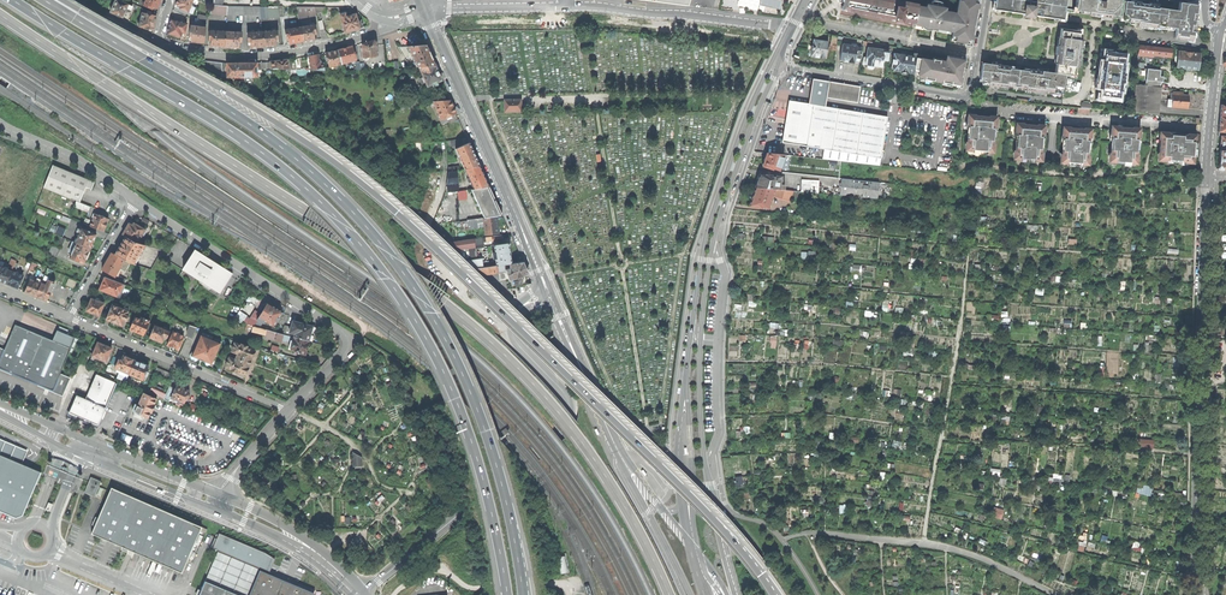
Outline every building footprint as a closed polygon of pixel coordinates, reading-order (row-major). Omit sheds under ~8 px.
[(110,12),(122,17),(124,13),(126,8),(130,10),(132,7),(117,0),(115,0),(110,12)] [(161,0),(145,0),(143,5),(155,10),(156,8),(158,9),(160,3),(161,0)] [(176,4),(177,5),(176,7),(188,12),(191,6),(193,0),(177,0),(176,4)] [(760,0),(759,5),(780,10),(782,0),(760,0)] [(850,11),(915,23),(918,6),(918,5),(892,0),(840,0),(843,5),(842,10),(850,11)] [(914,25),(933,28),(950,31),(951,29),(953,30),(951,41),(969,44),(974,19),(978,0),(959,0),(956,14),(944,12),(945,8),(941,8),(942,3),(940,2),(937,1),(935,1),(932,1),(931,6),(927,5),(927,8),(918,6),(915,23),(914,25)] [(1063,19),(1066,0),(995,0),(994,9),(1022,13),(1022,17),(1034,18),(1034,15),(1063,19)] [(1089,12),(1088,15),(1111,18),(1111,15),(1120,16),(1120,18),(1128,19),(1128,21),(1137,23),(1136,27),(1146,28),(1146,26),(1155,27),(1155,25),(1176,28),(1175,38),(1192,40),(1194,25),(1197,4),(1180,2),(1178,11),(1166,9),(1158,8),(1158,5),(1122,1),(1122,0),(1077,0),(1076,8),(1078,11),(1089,12)] [(221,5),(213,5),(210,14),(227,15),(227,6),(221,5)] [(243,6),(227,6),(227,15),(243,14),(243,6)] [(243,6),(243,14),(261,15),(260,7),(260,6),(243,6)] [(267,7),(260,7),(261,15),(261,18),(268,17),(267,7)] [(267,7),(268,17),(279,17),(279,16),(278,7),(267,7)] [(308,7),(296,7),(298,19),(310,16),(308,7)] [(340,15),(344,32),(363,27),(361,20),(358,21),(356,14),(351,15),(350,12),(345,14),(340,15)] [(144,28),(153,30),(154,25),(156,16),(151,15),(147,14),(142,13),(140,22),(138,21),(137,26),(144,27),(144,28)] [(192,21),(192,23),(196,24),(196,27),(201,27),(202,20),(197,19),(195,19),(194,21),(192,21)] [(171,20),(168,33),(172,34),(176,35),(176,37),(179,37),(180,36),(181,36),(182,33),(185,33),(187,23),(171,20)] [(191,26),(189,39),(191,39),(191,41),(197,42),(204,43),(206,28),(201,27),(196,27),(196,24),(192,23),(191,26)] [(299,27),(302,42),(310,40),(317,39),(314,24),(299,27)] [(295,43),(302,42),(299,27),(284,29),(287,42),(289,42),(290,44),(295,43)] [(982,63),(980,82),(989,83),(988,87),(998,89),(998,86),(1034,91),(1034,94),(1044,95),(1044,91),(1063,93),(1065,74),(1071,75),(1074,73),(1075,67),(1078,67),(1082,40),(1079,40),(1080,33),(1077,31),(1061,28),(1059,46),(1057,46),(1056,51),(1055,55),(1058,55),(1055,73),(1042,71),(1033,70),(1033,72),(1015,69),(1005,68),(1005,66),(982,63)] [(209,30),(208,43),(211,44),(211,46),(218,47),(224,47),(225,31),(209,30)] [(262,31),(263,46),(270,46),(278,45),(277,30),(262,31)] [(225,31),(224,47),(230,47),(238,48),(238,45),(241,45),(242,32),(225,31)] [(247,33),(248,45),(250,45),(250,48),(257,47),(263,46),(262,31),(247,33)] [(361,44),(363,58),(378,56),(376,40),(375,39),(368,41),(361,44)] [(812,53),(811,56),(815,57),(819,58),(819,57),(826,59),(829,42),(814,40),(813,46),(812,46),(812,50),(812,53)] [(851,62),(855,63),(855,62),(856,58),(860,59),(862,51),(857,51),(857,46),(853,46),(851,45),(842,44),(840,61),(844,61),(844,62),(848,63),(848,62),(851,62)] [(427,45),(408,47),(417,67),(420,67),(436,66),(431,54),(427,45)] [(338,50),(342,63),(356,60),(352,46),(345,48),(338,50)] [(1145,46),(1144,54),(1157,56),(1158,47),(1145,46)] [(864,57),(863,64),(867,65),(867,66),(874,67),(874,66),(878,66),(882,67),(883,60),(887,61),(889,51),(886,51),(868,48),(867,57),(864,57)] [(1164,48),(1163,56),(1167,57),(1171,57),(1172,49),(1164,48)] [(325,53),(329,67),(342,64),(342,63),(338,50),(332,51),(325,53)] [(917,54),(916,58),(933,61),(933,60),(947,62),(948,55),(918,50),(917,54)] [(1178,63),(1177,67),(1197,69),(1198,61),(1199,54),(1179,52),(1179,54),(1178,63)] [(1103,98),(1119,100),(1121,82),(1123,83),(1125,73),(1123,73),(1125,55),(1109,53),(1106,55),(1105,62),(1102,61),(1100,74),(1099,88),(1101,89),(1100,95),(1103,98)] [(308,56),(311,70),(324,70),(323,63),(321,63),(320,60),(319,54),(313,55),(308,56)] [(901,72),(902,72),(907,73),(908,73),(914,74),(916,58),(913,57),(894,54),(891,68),(894,69),(893,71),(897,71),(901,72)] [(933,61),(916,58),(914,74),(918,75),(918,77),(925,78),(925,80),(960,86),(965,59),(948,55),(947,62),(933,60),(933,61)] [(278,61),(270,62),(271,69),(289,69),(287,59),(278,61)] [(925,78),(918,77),(917,84),(957,92),(964,86),(967,74),(969,59),(965,59),(960,86),(925,80),(925,78)] [(222,63),(205,61),(204,66),(221,76),(222,73),(222,63)] [(241,63),(227,63),(227,73),(227,77),(232,77),(232,78),(240,78),(240,77),(243,77),(244,77),(252,77),(257,77),(257,76),(257,73),(257,69),(257,63),(241,63)] [(438,72),(436,66),(420,67),(421,69),(424,77),(421,78),(423,83),(426,81),(428,87),(432,85),(433,87),(438,85),(438,82),(442,81),(438,72)] [(1147,86),(1160,87),(1161,87),(1161,82),(1163,82),(1164,77),(1160,76),(1161,70),(1148,69),(1146,85),(1147,86)] [(813,79),(810,95),(827,98),(829,82),(813,79)] [(860,87),(830,82),(828,98),(858,103),(860,87)] [(1133,112),(1145,113),(1147,86),(1146,85),(1135,84),(1133,112)] [(1160,87),(1147,86),(1145,113),(1158,114),(1160,87)] [(1168,99),(1168,106),(1172,106),(1172,107),(1188,108),(1189,102),(1189,95),(1181,94),(1181,92),(1173,91),(1172,100),(1168,99)] [(810,95),(809,104),(825,107),(827,98),(810,95)] [(504,100),(505,112),(521,112),(521,99),(504,100)] [(439,101),(434,102),(442,120),(446,118),(447,118),(453,115),(456,114),(453,106),(451,101),(439,101)] [(786,121),(782,142),(881,158),(887,117),(825,107),(809,104),(789,101),(786,121)] [(969,123),(967,151),(973,151),(973,149),(986,150),(986,152),(992,153),(994,125),(996,126),(997,119),(982,118),(968,117),(967,123),(969,123)] [(1018,132),(1015,160),(1021,160),(1021,158),(1034,159),(1034,161),(1040,161),(1042,134),(1044,134),(1045,127),(1030,126),(1016,125),(1015,132),(1018,132)] [(1113,135),(1111,162),(1116,163),(1117,161),(1130,162),(1130,164),(1135,164),(1137,137),(1140,137),(1140,130),(1125,129),(1111,128),(1111,135),(1113,135)] [(1064,136),(1062,163),(1068,164),(1068,161),(1081,162),(1081,165),(1086,165),(1089,138),(1091,138),(1091,131),(1077,130),(1062,129),(1062,135),(1064,136)] [(1162,132),(1160,161),(1166,162),(1166,159),(1194,162),(1194,156),(1192,156),(1193,142),(1195,143),(1196,137),(1180,136),(1168,135),(1168,133),(1162,132)] [(465,169),(479,166),(474,155),(469,143),(455,149),(465,169)] [(763,165),(762,166),(769,168),(772,169),(773,168),(779,170),(784,155),(767,153),(765,159),(764,159),(762,165),(763,165)] [(52,165),(43,188),(76,201),(80,202),(86,187),(91,189),(94,182),(72,173),(52,165)] [(484,176),(479,166),(465,169),(464,169),(468,177),(466,177),(469,184),(471,183),(473,189),(489,187),(484,176)] [(446,185),(447,192),(459,191),(458,181),(456,172),(448,173),(446,185)] [(755,187),(774,189),(777,189),(784,190),(784,185),(781,184),(781,176),(776,176),(770,175),(765,174),(764,175),(760,174),(760,175),(759,175),(758,175),(758,176),(757,177),(757,178),(757,179),(757,180),(758,181),(755,187)] [(800,191),(810,192),(811,180),(801,179),(800,191)] [(841,179),(840,195),(877,198),(879,182),(841,179)] [(811,180),(810,192),(818,193),(819,181),(811,180)] [(494,198),(489,187),(473,189),(470,189),(483,218),(496,216),(502,216),(494,198)] [(771,200),(774,189),(755,187),(754,193),(753,193),(751,194),(750,198),(750,200),(751,200),(749,206),(761,208),(762,206),(768,208),(771,200)] [(784,190),(777,189),(774,196),(790,202),(793,191),(784,190)] [(91,207),(80,202),(76,201),(74,205),(89,211),(91,207)] [(95,214),(90,226),(103,232),(106,225),(108,219),(95,214)] [(484,223),(485,234),(498,233),(497,225),(496,216),(483,218),(484,223)] [(478,228),(478,224),(475,224),(476,225),(470,226),(470,220),(468,220),(468,221),(460,222),(461,230),(478,228)] [(122,235),(125,237),(136,243),(139,237),(140,238),(145,230),(139,226),(135,224),(134,223),(132,226),(129,224),(129,223),(126,228),(122,235)] [(80,227),(80,229),(79,232),(75,242),(90,249),(91,247),(93,247),(94,245),(93,243),(92,243),(94,238),(96,234),(80,227)] [(120,246),(115,255),(125,260),(130,263),(133,264),(145,245),(136,243),(125,237),(120,246)] [(473,239),(443,243),(444,252),(474,248),(474,243),(473,239)] [(71,253),(69,258),(78,262),(79,259),(84,262),(88,254),(90,249),(75,242),(73,242),(69,252),(71,253)] [(504,265),(511,264),(510,252),(508,243),(493,245),(494,252),(492,253),(493,259),(495,258),(497,266),(497,265),(504,265)] [(60,248),(52,244),(48,254),(56,257),(60,248)] [(196,250),(183,269),(220,293),(232,273),(213,261),(196,250)] [(120,268),(125,260),(115,255),(112,253),(105,264),(102,270),(108,273),(114,277),(116,274),(119,268),(120,268)] [(483,267),(482,262),(482,259),(465,261),(466,270),(483,267)] [(125,260),(120,268),(125,271),(130,263),(125,260)] [(527,275),(528,272),(525,267),(523,262),(511,264),(504,265),(506,271),(509,280),(527,275)] [(37,265),(32,263),(29,271),(34,273),(37,265)] [(497,265),(497,266),(489,267),(483,267),(466,270),(467,276),(498,272),(497,265)] [(6,284),(12,271),(0,267),(0,281),(6,284)] [(12,271),(6,284),(12,286),(18,288),(23,276),(12,271)] [(126,280),(116,274),(114,277),(108,273),(105,277),(124,284),(126,280)] [(102,283),(99,290),(119,298),(125,285),(124,284),(105,277),(102,283)] [(179,280),(171,277),(168,285),(177,288),(179,280)] [(41,284),(35,296),(42,298),(47,300),(54,282),(48,280),(47,281),(42,279),(41,284)] [(30,280),(25,291),(30,293),(35,296),(41,284),(36,282),(30,280)] [(91,299),(86,311),(92,313),(98,316),(104,303),(99,301),(98,302),(91,299)] [(261,314),(259,317),(264,321),(275,327),(278,322),(277,321),(279,318),(280,319),(283,313),(275,308),(267,303),(261,314)] [(112,304),(105,319),(111,321),(110,323),(112,324),(113,324),(115,325),(116,325),(117,324),(122,326),(124,320),(127,321),(128,317),(126,316),(128,311),(112,304)] [(261,314),(256,311),(251,319),(239,311),(233,320),(247,324),(253,326),(257,319),(259,317),(261,314)] [(135,317),(130,329),(135,332),(143,335),(144,333),(145,334),(150,323),(148,323),(149,321),(143,318),(143,320),(135,317)] [(260,328),(264,321),(259,317),(257,319),(253,326),(260,328)] [(291,327),(290,332),(295,334),(294,337),(308,341),(309,341),(313,327),(303,324),(293,321),(291,327)] [(154,324),(149,337),(155,340),(162,343),(164,337),(167,338),(170,331),(154,324)] [(70,348),(75,338),(59,331),(55,342),(18,326),(15,325),(4,350),(1,357),(0,359),(0,368),(12,373),(38,384),(53,390),(60,373),(70,348)] [(185,335),(191,338),(197,327),(190,325),(185,332),(185,335)] [(260,328),(253,326),(252,329),(252,331),(265,334),(267,330),(260,328)] [(267,330),(265,334),(274,337),(274,339),(281,341),(283,334),(267,330)] [(172,331),(167,345),(172,347),(178,349),(184,336),(172,331)] [(284,335),(283,334),(281,341),(290,343),(291,339),(293,340),(294,337),(289,336),(284,335)] [(206,361),(212,364),(221,341),(215,339),(214,340),(200,335),(192,355),(198,358),(197,359),(201,360),(205,362),(206,361)] [(770,340),(769,343),(771,343),(770,348),(775,348),(777,337),(776,337),(776,336),(771,335),(771,336),(770,336),(770,337),(767,336),(767,340),(770,340)] [(307,347),(308,341),(294,337),(293,340),(291,339),(290,343),(289,348),(295,350),(294,353),(299,355),(300,353),(305,354),(307,347)] [(795,343),(793,343),(792,349),(800,350),(800,344),(799,344),(800,341),(795,340),(795,343)] [(98,342),(91,359),(94,361),(95,357),(106,361),(112,348),(104,345),(98,342)] [(229,358),(226,366),(232,368),(231,370),(234,371),(237,372),(238,371),(245,374),(250,361),(254,351),(247,348),(248,347),(241,344),(241,346),(235,344),(232,351),(238,353),(235,360),(229,358)] [(117,369),(129,374),(134,361),(135,360),(128,357),(125,356),(124,356),(123,356),(121,361),(118,360),(114,368),(117,369)] [(135,360),(134,361),(129,374),(143,380),(144,375),(146,376),(148,372),(146,371),(148,366),(145,365),(146,363),(143,362),(141,361),(140,363),(135,360)] [(153,375),(169,382),(172,374),(156,367),(153,375)] [(126,382),(129,374),(117,369),(116,371),(121,373),(118,379),(126,382)] [(60,373),(53,390),(38,384),(37,386),(63,396),(70,378),(60,373)] [(97,374),(85,399),(105,408),(116,383),(97,374)] [(164,399),(167,391),(153,385),(149,393),(164,399)] [(175,389),(171,397),(184,403),(186,399),(188,399),(189,397),(187,396),(189,391),(182,388),(176,385),(175,389)] [(169,402),(171,397),(175,389),(169,386),(167,391),(164,399),(169,402)] [(901,390),(894,389),(893,396),(901,397),(901,390)] [(135,405),(132,411),(147,418),(150,412),(151,412),(152,409),(154,405),(153,405),(156,399),(143,394),(138,406),(135,405)] [(97,425),(105,408),(85,399),(76,395),(69,412),(82,418),(97,425)] [(1001,423),(1009,424),(1010,416),(1002,416),(1001,423)] [(129,443),(132,436),(121,433),(119,440),(129,443)] [(639,447),(646,446),(645,439),(642,439),(641,433),(626,436),(632,449),(639,447)] [(16,518),(23,515),(43,473),(28,466),(23,464),(25,460),(28,451),(21,448),(0,439),(0,511),(16,518)] [(1137,447),(1153,448),(1154,440),(1137,439),(1137,447)] [(893,440),(892,447),(901,448),(902,441),(893,440)] [(361,465),(361,457),(352,452),(353,465),(361,465)] [(258,480),(267,484),(271,477),(262,472),(258,480)] [(1054,474),(1053,481),(1061,483),(1062,475),(1054,474)] [(91,477),(85,492),(89,494),(94,496),(98,487),(100,481),(91,477)] [(1138,484),(1138,494),(1152,495),(1152,486),(1138,484)] [(199,530),(201,527),(111,488),(106,501),(91,533),(115,543),(122,546),(128,549),(174,569),(181,572),(187,560),(199,530)] [(839,514),(847,514),(848,505),(843,504),(843,506),(840,505),(839,514)] [(992,513),(1003,516),(1005,509),(994,506),(992,513)] [(265,552),(220,533),(218,538),(213,548),(271,571),(273,565),(274,564),(275,559),(265,552)] [(205,581),(237,594),(249,594),(259,570),(260,569),(218,551),(205,581)] [(259,570),(249,594),(314,594),(315,593),(272,575),(259,570)] [(205,581),(201,590),(199,594),(237,594),(205,581)]
